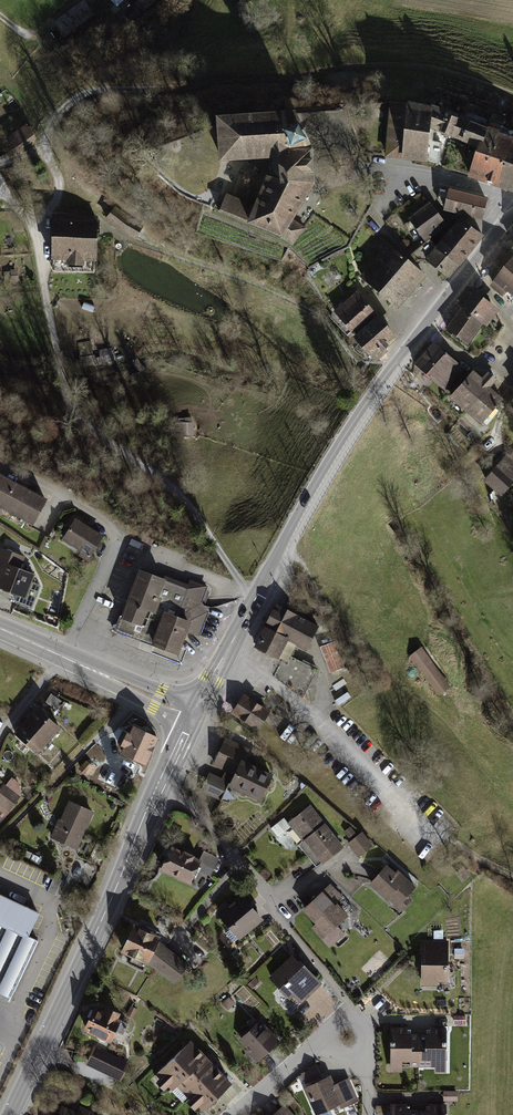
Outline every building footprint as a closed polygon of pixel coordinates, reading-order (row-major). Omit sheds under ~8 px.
[(54,21),(63,34),(92,12),(83,0),(54,21)] [(133,4),(140,11),(152,0),(137,0),(133,4)] [(248,0),(243,0),(236,6),(242,15),(253,6),(248,0)] [(12,98),(6,104),(15,114),(21,108),(12,98)] [(412,159),(427,160),(429,126),(431,103),(406,98),(406,100),(389,98),(385,156),(405,158),(412,159)] [(429,126),(477,144),(484,123),(431,102),(431,103),(429,126)] [(215,113),(216,126),(218,160),(273,157),(288,148),(313,146),(306,131),(298,115),(294,108),(215,113)] [(6,138),(16,153),(37,138),(26,123),(6,138)] [(482,179),(498,128),(484,123),(477,144),(467,175),(474,177),(482,179)] [(482,179),(488,182),(497,184),(512,136),(512,133),(498,128),(482,179)] [(497,184),(512,190),(512,136),(497,184)] [(290,244),(292,246),(307,227),(304,226),(293,219),(311,193),(315,186),(313,146),(288,148),(273,157),(273,170),(279,169),(280,176),(267,173),(264,179),(254,203),(235,196),(226,193),(225,195),(219,211),(280,237),(290,244)] [(488,197),(449,187),(444,210),(483,219),(488,197)] [(447,224),(430,202),(408,218),(425,240),(447,224)] [(99,214),(53,213),(51,258),(67,259),(67,263),(68,263),(68,267),(83,267),(83,264),(85,264),(85,260),(97,260),(99,214)] [(459,216),(435,246),(458,264),(459,265),(483,235),(459,216)] [(425,277),(382,237),(373,247),(380,253),(360,276),(396,309),(425,277)] [(448,277),(458,264),(435,246),(425,259),(448,277)] [(504,264),(512,272),(512,254),(504,264)] [(512,283),(512,272),(504,264),(492,279),(493,280),(492,281),(489,285),(502,296),(507,290),(512,283)] [(18,269),(10,269),(11,282),(18,282),(18,269)] [(455,302),(461,306),(483,323),(487,326),(494,317),(500,309),(467,285),(455,302)] [(333,311),(354,334),(377,313),(356,290),(333,311)] [(468,344),(483,323),(461,306),(445,327),(468,344)] [(398,337),(377,313),(354,334),(352,335),(376,361),(388,350),(385,348),(398,337)] [(414,363),(426,374),(446,351),(433,340),(414,363)] [(459,363),(446,351),(426,374),(448,393),(468,371),(459,363)] [(449,396),(468,412),(490,387),(497,379),(488,371),(482,377),(473,369),(470,372),(449,396)] [(503,398),(490,387),(468,412),(481,423),(503,398)] [(182,422),(182,435),(194,435),(194,422),(192,422),(192,417),(185,417),(185,422),(182,422)] [(483,480),(501,496),(512,482),(512,459),(509,455),(507,453),(483,480)] [(0,475),(0,507),(32,524),(46,499),(0,475)] [(103,537),(74,519),(60,540),(89,558),(103,537)] [(0,547),(0,588),(24,597),(34,573),(20,567),(24,556),(0,547)] [(188,587),(139,568),(115,631),(154,646),(152,652),(181,663),(187,649),(182,647),(188,632),(198,636),(208,611),(202,603),(208,587),(190,580),(188,587)] [(320,626),(276,603),(253,647),(278,659),(288,639),(308,650),(320,626)] [(335,640),(318,646),(328,672),(344,666),(335,640)] [(422,647),(409,656),(439,696),(451,687),(422,647)] [(302,689),(312,672),(284,656),(274,674),(302,689)] [(62,701),(51,694),(45,702),(56,709),(62,701)] [(270,712),(244,694),(231,713),(258,730),(270,712)] [(61,728),(37,706),(13,733),(38,754),(61,728)] [(158,736),(131,724),(119,750),(146,762),(158,736)] [(245,749),(222,738),(209,764),(225,772),(222,779),(211,773),(203,790),(220,798),(226,785),(258,800),(271,774),(240,759),(245,749)] [(4,813),(18,794),(23,788),(20,786),(23,782),(9,772),(0,784),(0,810),(4,813)] [(95,811),(69,800),(60,820),(58,819),(50,837),(78,850),(95,811)] [(311,804),(288,822),(303,841),(304,840),(323,863),(345,847),(311,804)] [(351,826),(344,832),(351,841),(359,835),(351,826)] [(351,841),(348,843),(359,858),(374,846),(363,832),(359,835),(351,841)] [(184,851),(172,846),(161,870),(191,884),(198,870),(211,877),(220,858),(204,850),(200,859),(195,857),(196,855),(185,850),(184,851)] [(387,864),(370,883),(388,900),(390,899),(402,910),(413,898),(410,895),(418,886),(399,869),(396,872),(387,864)] [(61,880),(54,877),(47,892),(55,896),(61,880)] [(330,883),(301,909),(315,924),(311,928),(329,947),(343,934),(336,926),(348,916),(335,902),(342,896),(330,883)] [(242,893),(217,914),(239,940),(264,919),(242,893)] [(11,997),(38,940),(27,935),(38,913),(0,895),(0,992),(11,997)] [(158,937),(135,925),(123,950),(132,955),(129,963),(143,970),(147,961),(174,981),(187,964),(156,941),(158,937)] [(447,942),(419,941),(419,984),(447,984),(447,942)] [(292,954),(268,977),(290,999),(293,996),(301,1003),(322,983),(304,964),(306,963),(296,953),(294,956),(292,954)] [(255,978),(248,985),(252,989),(259,982),(255,978)] [(229,997),(221,1004),(227,1010),(235,1004),(229,997)] [(120,1016),(90,1003),(79,1028),(109,1042),(120,1016)] [(135,1009),(128,1006),(124,1015),(131,1018),(135,1009)] [(466,1015),(453,1015),(453,1023),(466,1024),(466,1015)] [(260,1019),(238,1040),(247,1049),(245,1050),(257,1063),(280,1041),(260,1019)] [(418,1066),(419,1033),(405,1033),(405,1027),(392,1027),(392,1071),(401,1071),(402,1066),(418,1066)] [(419,1033),(418,1066),(435,1066),(435,1071),(445,1071),(445,1027),(431,1027),(431,1034),(419,1033)] [(231,1083),(190,1041),(157,1072),(197,1114),(231,1083)] [(129,1063),(93,1046),(84,1064),(120,1081),(129,1063)] [(301,1072),(307,1084),(323,1076),(316,1064),(301,1072)] [(329,1077),(304,1088),(315,1113),(337,1104),(339,1110),(359,1101),(348,1077),(332,1084),(329,1077)] [(457,1092),(444,1091),(444,1100),(457,1100),(457,1092)] [(418,1109),(406,1109),(406,1103),(392,1103),(392,1114),(418,1114),(418,1109)] [(418,1114),(444,1114),(444,1104),(431,1103),(430,1109),(418,1109),(418,1114)] [(59,1104),(54,1114),(89,1114),(91,1110),(78,1104),(75,1111),(59,1104)] [(272,1114),(293,1114),(284,1104),(272,1114)] [(384,1105),(375,1105),(375,1114),(384,1114),(384,1105)]
